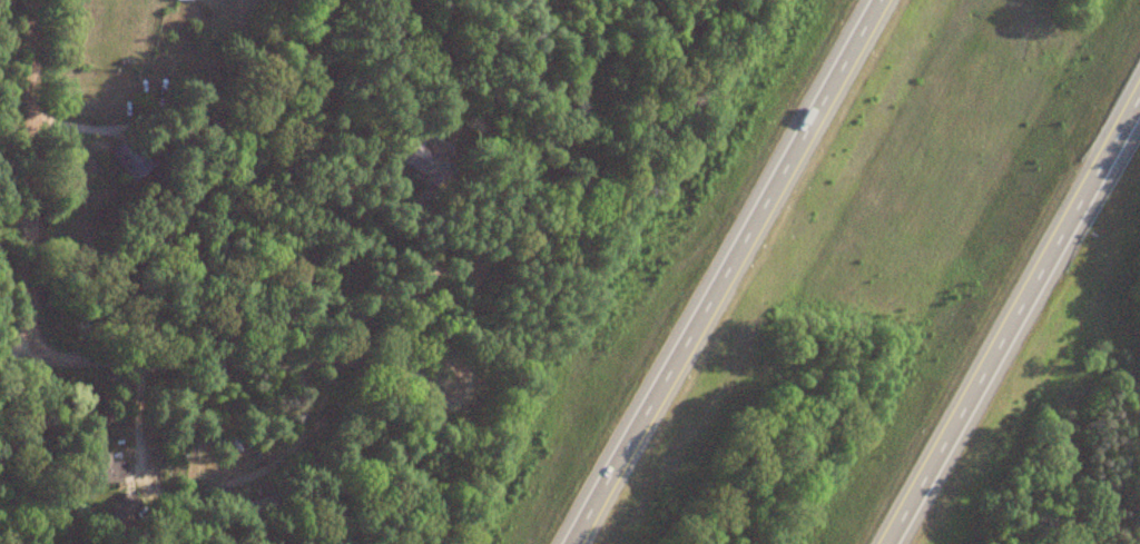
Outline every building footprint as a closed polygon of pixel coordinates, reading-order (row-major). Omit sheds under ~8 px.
[(149,168),(126,138),(106,154),(128,184),(149,168)] [(430,180),(438,159),(399,144),(391,165),(430,180)]
